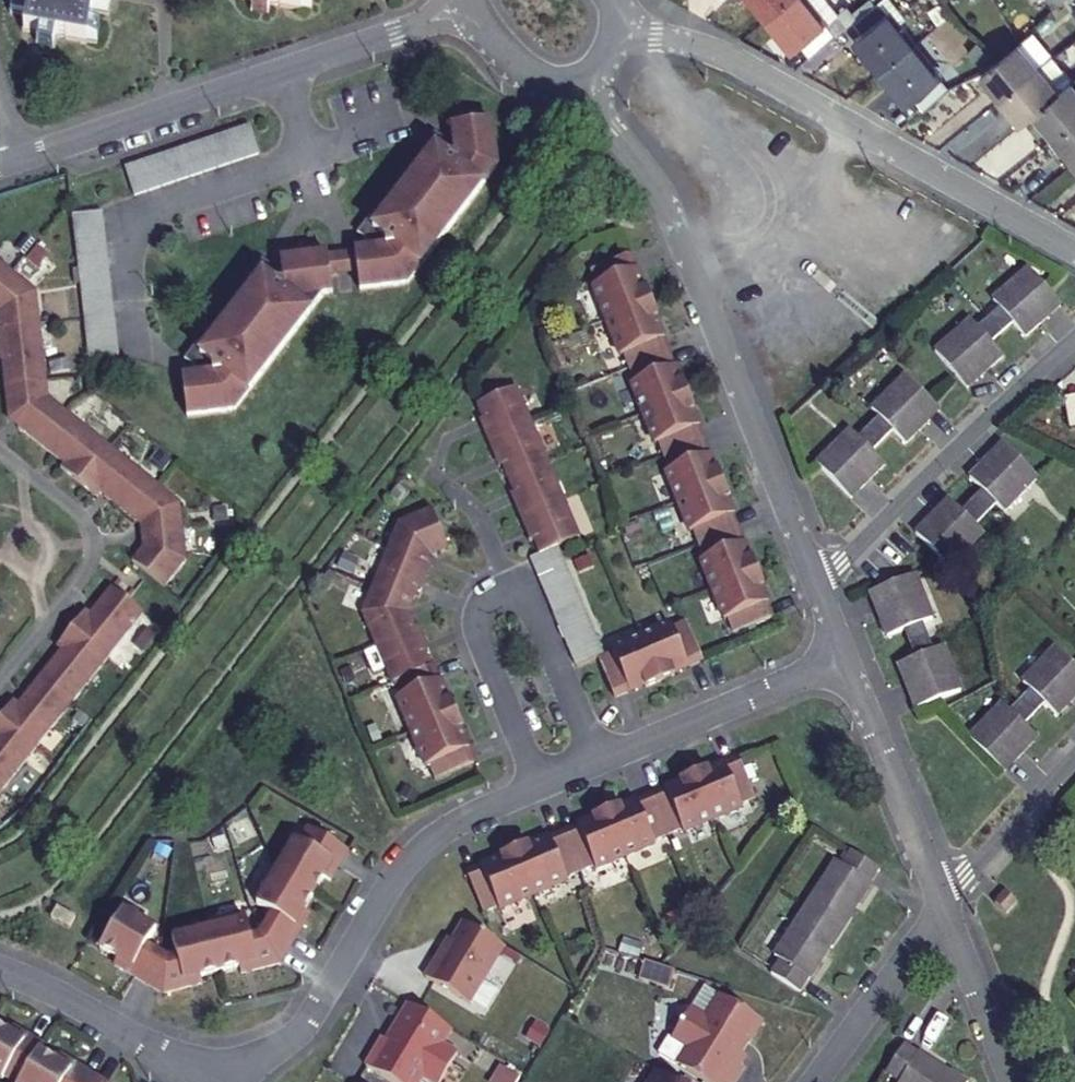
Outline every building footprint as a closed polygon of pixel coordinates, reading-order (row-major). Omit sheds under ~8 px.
[(10,18),(24,20),(22,33),(35,35),(33,48),(49,50),(51,37),(95,44),(97,30),(89,29),(92,14),(103,15),(106,0),(12,0),(10,18)] [(276,2),(317,9),(319,0),(260,0),(258,10),(273,13),(276,2)] [(766,23),(794,0),(747,0),(766,23)] [(809,61),(834,40),(800,0),(794,0),(766,23),(794,57),(801,50),(809,61)] [(853,43),(880,74),(912,47),(877,5),(851,26),(860,37),(853,43)] [(1013,48),(996,63),(980,78),(999,102),(1037,72),(1015,46),(1013,48)] [(915,102),(922,111),(948,91),(912,47),(880,74),(908,107),(915,102)] [(1033,117),(1057,96),(1037,72),(999,102),(1020,127),(1033,117)] [(1057,96),(1033,117),(1053,141),(1074,122),(1074,89),(1071,84),(1057,96)] [(1053,141),(1073,165),(1074,164),(1074,122),(1053,141)] [(422,152),(430,158),(380,224),(372,218),(359,235),(369,244),(370,252),(356,254),(361,293),(408,286),(498,170),(492,123),(452,128),(454,142),(446,144),(436,135),(422,152)] [(250,127),(125,169),(134,198),(260,156),(250,127)] [(104,211),(75,215),(81,269),(92,361),(122,358),(104,211)] [(334,296),(328,257),(281,263),(282,269),(274,269),(263,262),(250,279),(257,285),(207,351),(199,345),(186,362),(197,370),(198,378),(184,381),(189,420),(193,419),(236,414),(325,297),(334,296)] [(617,325),(625,346),(640,331),(644,325),(655,316),(663,307),(658,294),(654,295),(641,260),(602,275),(607,289),(605,291),(617,325)] [(1,355),(4,389),(7,389),(10,412),(22,422),(17,428),(64,465),(60,470),(97,499),(100,495),(143,529),(145,546),(132,563),(164,589),(186,561),(180,504),(47,398),(35,292),(0,264),(0,355),(1,355)] [(995,318),(1002,326),(1014,341),(1025,354),(1059,321),(1029,286),(995,318)] [(657,336),(666,327),(666,324),(669,323),(663,307),(655,316),(644,325),(640,331),(625,346),(629,355),(631,360),(633,359),(634,361),(640,355),(657,336)] [(1014,341),(1002,326),(991,337),(1004,351),(1014,341)] [(778,625),(767,595),(770,594),(765,579),(759,564),(756,566),(745,536),(734,507),(737,505),(732,491),(726,476),(723,477),(700,417),(704,416),(698,401),(693,387),(689,388),(678,359),(666,327),(657,336),(640,355),(634,361),(639,373),(644,387),(641,389),(652,418),(664,449),(666,448),(677,476),(674,477),(686,508),(697,538),(700,536),(711,565),(708,566),(719,596),(730,626),(733,625),(739,640),(778,625)] [(991,364),(1004,351),(991,337),(979,349),(991,364)] [(991,364),(979,349),(968,338),(933,370),(966,409),(1001,375),(991,364)] [(508,461),(511,471),(520,460),(536,442),(540,437),(544,433),(542,429),(526,390),(486,407),(495,429),(491,430),(498,446),(504,462),(508,461)] [(888,435),(901,448),(911,457),(942,426),(912,393),(879,426),(888,435)] [(520,460),(511,471),(516,481),(516,482),(519,490),(522,487),(541,463),(551,451),(548,445),(544,433),(540,437),(536,442),(520,460)] [(888,460),(901,448),(888,435),(876,448),(888,460)] [(964,477),(967,480),(998,447),(995,444),(964,477)] [(887,480),(877,471),(865,459),(854,447),(822,478),(854,512),(887,480)] [(967,480),(975,488),(987,500),(995,509),(1029,477),(998,447),(967,480)] [(888,460),(876,448),(865,459),(877,471),(888,460)] [(557,466),(551,451),(541,463),(522,487),(519,490),(525,504),(521,505),(528,521),(534,537),(537,536),(546,558),(566,550),(587,541),(572,503),(557,466)] [(987,500),(975,488),(965,498),(977,510),(987,500)] [(977,510),(965,498),(953,512),(964,523),(977,510)] [(914,538),(945,504),(941,500),(908,532),(914,538)] [(964,523),(953,512),(945,504),(914,538),(942,563),(973,532),(964,523)] [(368,611),(379,638),(396,616),(413,594),(430,571),(435,564),(432,563),(435,555),(445,552),(451,543),(454,541),(441,508),(407,522),(368,611)] [(451,543),(445,552),(456,547),(454,541),(451,543)] [(538,560),(582,671),(603,662),(610,660),(566,550),(546,558),(538,560)] [(440,566),(435,564),(430,571),(413,594),(396,616),(379,638),(381,643),(383,649),(388,661),(398,645),(410,628),(416,620),(412,609),(416,602),(419,603),(429,581),(432,583),(440,566)] [(903,640),(921,634),(934,629),(917,585),(872,601),(889,646),(903,640)] [(144,615),(111,589),(90,615),(85,612),(56,648),(61,652),(18,705),(13,702),(0,719),(0,794),(144,615)] [(398,645),(388,661),(396,682),(399,681),(404,695),(402,696),(416,731),(429,766),(431,765),(437,779),(477,764),(463,729),(466,728),(455,699),(452,700),(438,665),(437,666),(428,644),(431,643),(424,626),(419,628),(416,620),(410,628),(398,645)] [(676,630),(617,654),(618,657),(610,660),(603,662),(619,702),(649,690),(650,693),(679,682),(678,678),(708,667),(692,627),(677,633),(676,630)] [(910,656),(927,649),(921,634),(903,640),(910,656)] [(932,664),(927,649),(910,656),(915,670),(932,664)] [(945,659),(932,664),(915,670),(900,676),(918,720),(962,702),(945,659)] [(1059,715),(1069,726),(1074,720),(1074,668),(1066,659),(1035,691),(1045,702),(1059,715)] [(1047,727),(1059,715),(1045,702),(1034,714),(1047,727)] [(1034,714),(1021,727),(1035,740),(1047,727),(1034,714)] [(1035,740),(1021,727),(1012,718),(983,749),(1017,781),(1046,751),(1035,740)] [(682,790),(652,802),(644,811),(632,828),(622,842),(611,857),(602,870),(625,861),(655,849),(654,847),(668,840),(683,835),(683,838),(714,826),(743,814),(742,812),(757,806),(742,766),(711,778),(710,775),(696,781),(681,786),(682,790)] [(644,811),(652,802),(639,806),(623,813),(623,812),(610,828),(577,876),(580,875),(593,870),(594,870),(595,873),(602,870),(611,857),(622,842),(632,828),(644,811)] [(501,861),(466,875),(474,893),(483,914),(497,908),(498,910),(532,897),(567,884),(566,881),(577,876),(610,828),(623,812),(622,809),(607,816),(593,821),(594,825),(565,836),(531,849),(529,846),(515,852),(500,858),(501,861)] [(156,931),(123,912),(100,949),(118,960),(114,966),(163,995),(202,985),(200,979),(239,969),(241,976),(280,965),(310,917),(304,913),(314,896),(324,879),(330,883),(348,852),(308,828),(299,844),(295,841),(256,906),(272,915),(259,937),(251,939),(246,921),(209,931),(172,940),(176,959),(168,960),(146,948),(156,931)] [(842,863),(870,881),(878,867),(850,850),(842,863)] [(805,907),(842,932),(853,914),(850,912),(870,881),(842,863),(835,859),(805,907)] [(1016,905),(1005,895),(998,905),(1008,915),(1016,905)] [(781,958),(809,976),(829,944),(833,947),(842,932),(805,907),(775,953),(781,958)] [(75,918),(56,908),(51,918),(70,928),(75,918)] [(504,948),(463,924),(445,954),(442,952),(425,979),(470,1005),(504,948)] [(801,990),(809,976),(781,958),(773,972),(801,990)] [(661,968),(644,963),(638,980),(669,989),(675,972),(661,968)] [(720,996),(705,1019),(690,1010),(672,1039),(669,1036),(658,1053),(676,1065),(703,1081),(735,1081),(743,1069),(735,1063),(749,1041),(751,1042),(763,1023),(720,996)] [(451,1031),(407,1005),(392,1032),(395,1034),(389,1043),(382,1039),(365,1067),(390,1081),(420,1081),(423,1078),(430,1081),(441,1081),(457,1054),(442,1045),(451,1031)] [(0,1029),(0,1080),(2,1081),(4,1077),(12,1081),(101,1081),(60,1056),(56,1063),(40,1052),(43,1047),(12,1029),(9,1034),(0,1029)] [(898,1079),(915,1050),(903,1042),(885,1070),(898,1079)] [(964,1078),(951,1069),(949,1072),(915,1050),(898,1079),(896,1081),(962,1081),(964,1078)] [(656,1073),(650,1081),(671,1081),(656,1073)]
